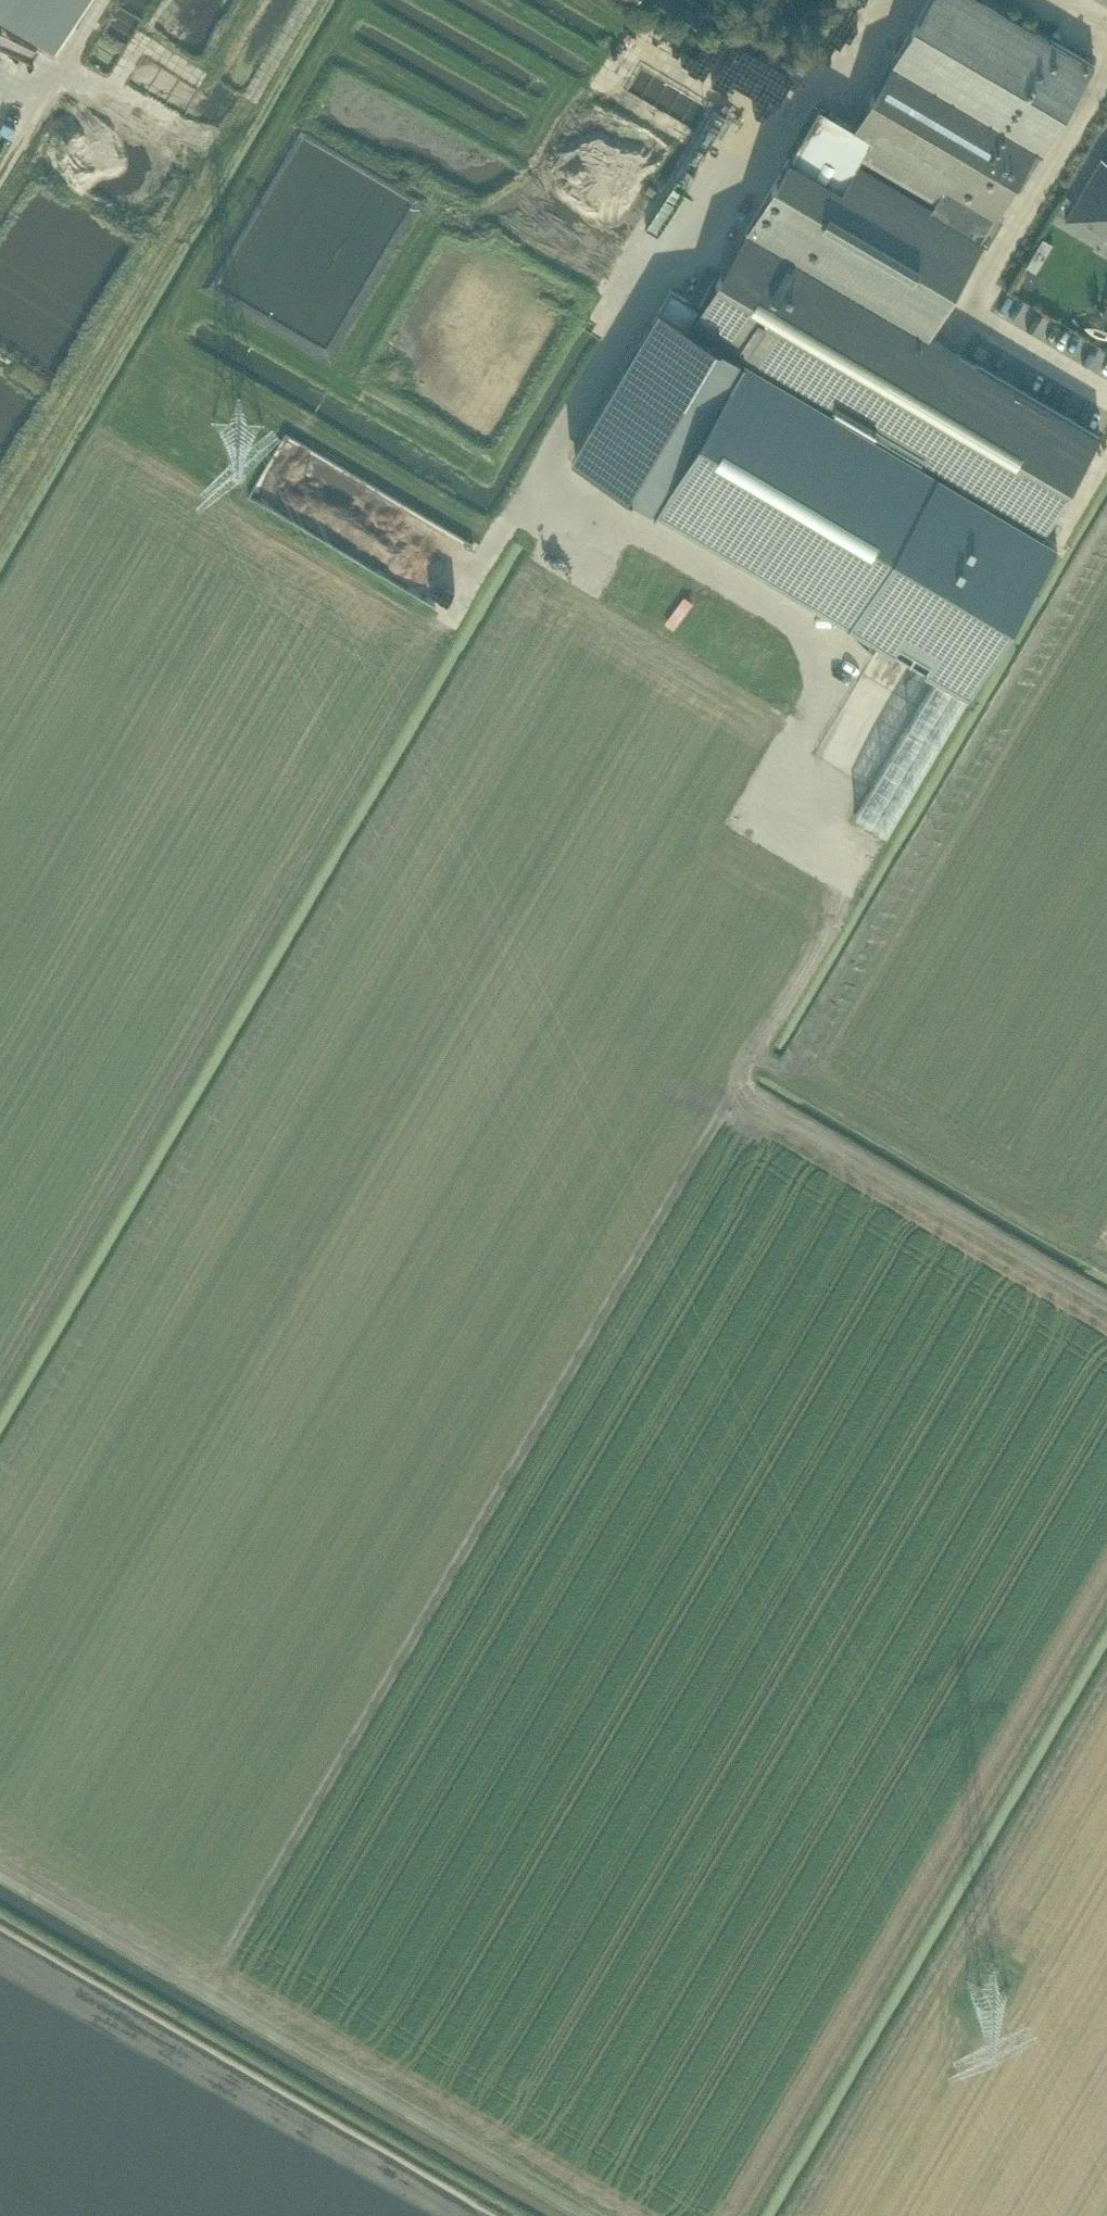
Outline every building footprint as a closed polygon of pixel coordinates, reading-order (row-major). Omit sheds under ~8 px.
[(57,46),(85,0),(0,0),(0,12),(57,46)] [(1043,532),(1100,434),(928,333),(982,241),(987,244),(1002,218),(997,215),(1036,146),(1043,150),(1095,64),(995,6),(986,0),(929,0),(855,126),(819,105),(690,324),(781,377),(869,429),(1043,532)] [(1106,238),(1106,160),(1102,157),(1065,219),(1102,240),(1104,236),(1106,238)] [(1042,236),(1036,245),(1047,251),(1052,242),(1042,236)] [(969,692),(1057,543),(1042,534),(1043,532),(690,324),(689,325),(688,324),(700,305),(671,288),(659,309),(663,311),(576,460),(969,692)]
